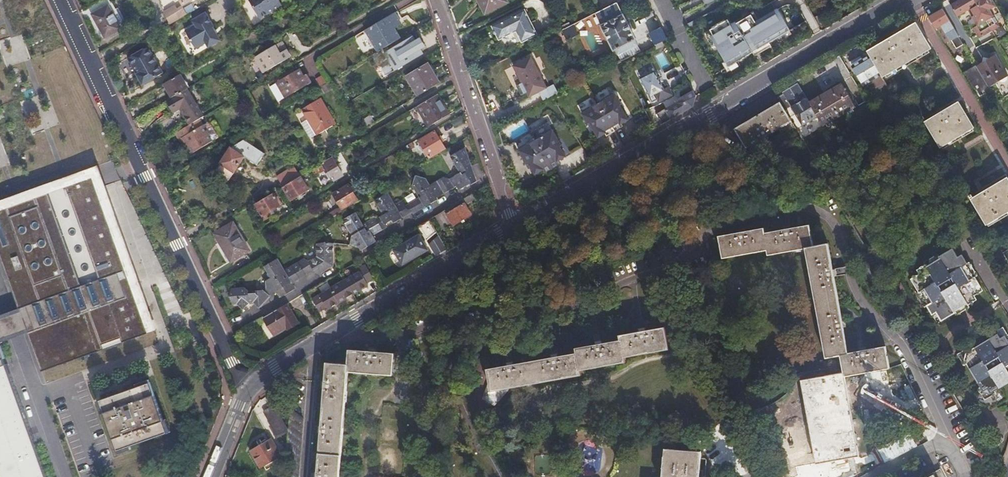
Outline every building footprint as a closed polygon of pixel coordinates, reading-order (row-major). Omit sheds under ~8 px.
[(89,9),(106,39),(121,30),(108,7),(110,6),(107,0),(104,0),(89,9)] [(260,18),(283,4),(280,0),(250,0),(260,18)] [(485,13),(508,0),(478,0),(485,13)] [(950,6),(957,16),(969,9),(976,5),(973,0),(961,0),(950,6)] [(992,0),(973,0),(976,5),(990,29),(995,38),(1003,34),(990,11),(996,7),(992,0)] [(636,40),(617,2),(595,13),(615,51),(616,51),(618,55),(637,45),(635,40),(636,40)] [(184,5),(166,16),(169,25),(188,13),(184,5)] [(983,45),(995,38),(990,29),(976,5),(969,9),(972,13),(970,14),(981,34),(977,36),(983,45)] [(378,51),(400,38),(395,27),(405,22),(399,9),(366,29),(378,51)] [(720,67),(787,34),(775,9),(750,21),(747,15),(730,23),(728,18),(703,31),(720,67)] [(963,44),(942,9),(928,17),(935,29),(940,26),(949,41),(951,40),(955,48),(963,44)] [(516,31),(522,41),(537,34),(525,10),(492,26),(499,40),(516,31)] [(196,23),(186,29),(196,47),(207,41),(209,46),(221,38),(217,31),(216,32),(213,26),(215,25),(207,11),(194,18),(196,23)] [(822,31),(835,23),(828,11),(815,18),(822,31)] [(561,31),(569,40),(578,33),(571,23),(561,31)] [(914,23),(867,51),(869,55),(881,75),(883,78),(931,50),(914,23)] [(655,45),(667,39),(663,29),(651,36),(655,45)] [(393,48),(403,65),(422,54),(412,37),(393,48)] [(255,56),(264,71),(290,56),(281,41),(255,56)] [(149,44),(129,56),(144,83),(164,71),(149,44)] [(622,62),(640,52),(637,45),(618,55),(622,62)] [(662,52),(655,56),(662,70),(669,67),(662,52)] [(541,100),(557,94),(553,84),(543,87),(530,55),(509,64),(523,99),(538,92),(541,100)] [(863,85),(881,75),(869,55),(852,66),(863,85)] [(988,88),(989,88),(999,82),(1005,82),(1007,77),(995,55),(987,60),(983,59),(982,63),(976,67),(988,88)] [(418,95),(439,83),(427,63),(407,75),(418,95)] [(962,75),(973,92),(975,91),(977,94),(988,88),(976,67),(962,75)] [(285,89),(288,94),(307,84),(303,75),(298,78),(295,71),(276,81),(281,89),(283,88),(285,89)] [(656,71),(643,78),(651,94),(661,89),(664,94),(673,89),(670,83),(664,85),(656,71)] [(187,87),(179,74),(163,83),(171,97),(187,88),(187,87)] [(809,104),(822,126),(855,106),(842,83),(809,102),(809,104)] [(805,135),(822,126),(809,104),(809,102),(798,84),(786,90),(781,94),(790,109),(805,135)] [(187,88),(171,97),(170,97),(177,109),(180,108),(190,123),(201,117),(205,114),(187,88)] [(665,109),(672,119),(693,107),(696,96),(693,89),(676,100),(677,102),(665,109)] [(450,113),(439,93),(419,105),(431,124),(450,113)] [(590,123),(598,138),(628,120),(620,105),(622,104),(615,93),(615,94),(612,93),(606,96),(605,100),(592,107),(589,107),(583,110),(582,113),(588,124),(590,123)] [(776,96),(774,93),(728,120),(745,149),(779,130),(792,122),(785,111),(776,96)] [(785,111),(790,109),(781,94),(776,96),(785,111)] [(336,123),(320,98),(302,109),(308,118),(301,122),(310,137),(317,134),(336,123)] [(923,120),(938,145),(971,126),(957,100),(923,120)] [(373,113),(357,123),(361,129),(377,119),(373,113)] [(215,139),(201,117),(190,123),(178,131),(182,137),(185,135),(189,142),(195,152),(215,139)] [(783,137),(796,129),(792,122),(779,130),(783,136),(783,137)] [(527,159),(535,174),(566,156),(557,141),(559,140),(553,129),(552,130),(549,129),(543,132),(542,136),(529,143),(526,143),(520,146),(520,149),(519,149),(525,160),(527,159)] [(420,139),(430,156),(445,147),(436,130),(420,139)] [(214,171),(227,179),(243,156),(256,164),(263,153),(243,139),(230,146),(214,171)] [(411,142),(403,147),(405,152),(414,147),(411,142)] [(361,245),(363,249),(371,244),(369,241),(377,237),(375,234),(389,227),(387,223),(397,217),(399,220),(413,212),(415,214),(441,198),(440,196),(459,186),(461,189),(472,182),(473,183),(478,180),(466,147),(451,155),(461,171),(450,177),(444,176),(431,184),(427,177),(417,175),(413,184),(420,196),(408,204),(404,199),(397,203),(389,191),(377,199),(385,212),(377,217),(376,215),(364,222),(358,211),(344,218),(354,234),(352,243),(361,245)] [(316,165),(310,169),(314,174),(319,171),(320,172),(324,170),(328,176),(330,175),(333,180),(342,175),(332,159),(317,167),(316,165)] [(282,185),(299,175),(295,169),(279,179),(282,185)] [(980,216),(1007,200),(1007,180),(1002,169),(965,190),(980,216)] [(0,206),(0,255),(18,306),(27,330),(39,364),(152,324),(97,172),(0,206)] [(307,189),(299,175),(282,185),(291,199),(307,189)] [(333,194),(341,208),(356,199),(348,185),(333,194)] [(257,202),(265,214),(280,205),(273,193),(257,202)] [(473,193),(465,198),(467,203),(476,198),(473,193)] [(467,203),(465,198),(445,210),(452,222),(454,224),(473,214),(467,203)] [(445,210),(435,215),(442,227),(452,222),(445,210)] [(215,233),(231,260),(248,249),(232,222),(215,233)] [(841,371),(842,377),(887,367),(883,347),(846,353),(826,244),(812,246),(807,225),(765,233),(763,228),(718,236),(723,258),(767,251),(768,255),(804,249),(824,358),(838,355),(841,371)] [(403,265),(428,249),(419,234),(393,249),(403,265)] [(436,256),(447,249),(438,235),(429,244),(436,256)] [(239,302),(245,309),(252,302),(255,302),(262,307),(273,293),(276,292),(283,297),(289,293),(288,291),(295,287),(293,283),(319,268),(322,274),(334,267),(334,243),(328,237),(320,241),(320,254),(311,259),(307,257),(286,268),(280,257),(267,265),(273,276),(269,278),(266,288),(264,290),(262,288),(251,290),(248,285),(236,287),(232,295),(236,303),(239,302)] [(926,265),(925,264),(917,268),(919,272),(910,278),(918,291),(920,291),(928,305),(927,306),(932,314),(936,312),(941,321),(955,313),(953,311),(967,303),(969,305),(978,300),(975,295),(983,290),(975,276),(974,277),(966,263),(967,262),(962,253),(957,255),(952,248),(946,251),(947,253),(926,265)] [(923,261),(925,264),(926,265),(947,253),(946,251),(944,249),(923,261)] [(969,261),(967,262),(966,263),(974,277),(977,275),(969,261)] [(319,297),(309,302),(315,312),(325,307),(326,309),(369,284),(367,282),(373,278),(368,268),(353,277),(352,275),(318,294),(319,297)] [(920,291),(918,291),(916,293),(924,307),(927,306),(928,305),(920,291)] [(970,307),(969,305),(967,303),(953,311),(955,313),(956,315),(970,307)] [(299,324),(287,304),(263,318),(273,334),(286,327),(288,330),(299,324)] [(12,336),(27,330),(18,306),(3,311),(0,312),(0,340),(12,336)] [(488,368),(492,389),(581,372),(581,368),(625,359),(625,355),(668,347),(664,324),(620,332),(621,337),(577,345),(578,351),(488,368)] [(993,338),(997,336),(1005,338),(1007,342),(1007,341),(1007,335),(1004,328),(992,335),(993,338)] [(970,351),(965,354),(963,361),(966,365),(980,389),(982,393),(990,395),(994,393),(1007,385),(1007,343),(1007,342),(1005,338),(997,336),(993,338),(970,351)] [(1,476),(47,476),(0,345),(0,475),(1,476)] [(965,354),(970,351),(968,348),(956,355),(963,367),(966,365),(963,361),(965,354)] [(347,371),(392,374),(394,353),(349,349),(348,364),(326,362),(316,476),(338,476),(347,371)] [(846,458),(857,456),(842,377),(841,371),(799,379),(801,391),(812,453),(805,454),(809,476),(814,476),(835,473),(833,461),(846,458)] [(101,399),(119,449),(169,431),(151,382),(101,399)] [(996,395),(994,393),(990,395),(982,393),(980,389),(977,391),(984,402),(996,395)] [(288,428),(275,404),(267,409),(267,411),(280,435),(288,430),(288,428)] [(295,476),(299,470),(296,468),(300,462),(296,460),(300,454),(297,452),(301,447),(297,445),(300,440),(298,437),(301,432),(298,430),(302,425),(299,423),(302,417),(289,408),(288,428),(288,430),(284,476),(297,476),(295,476)] [(252,450),(261,466),(281,454),(271,439),(252,450)] [(700,451),(664,449),(661,476),(698,476),(700,451)]
